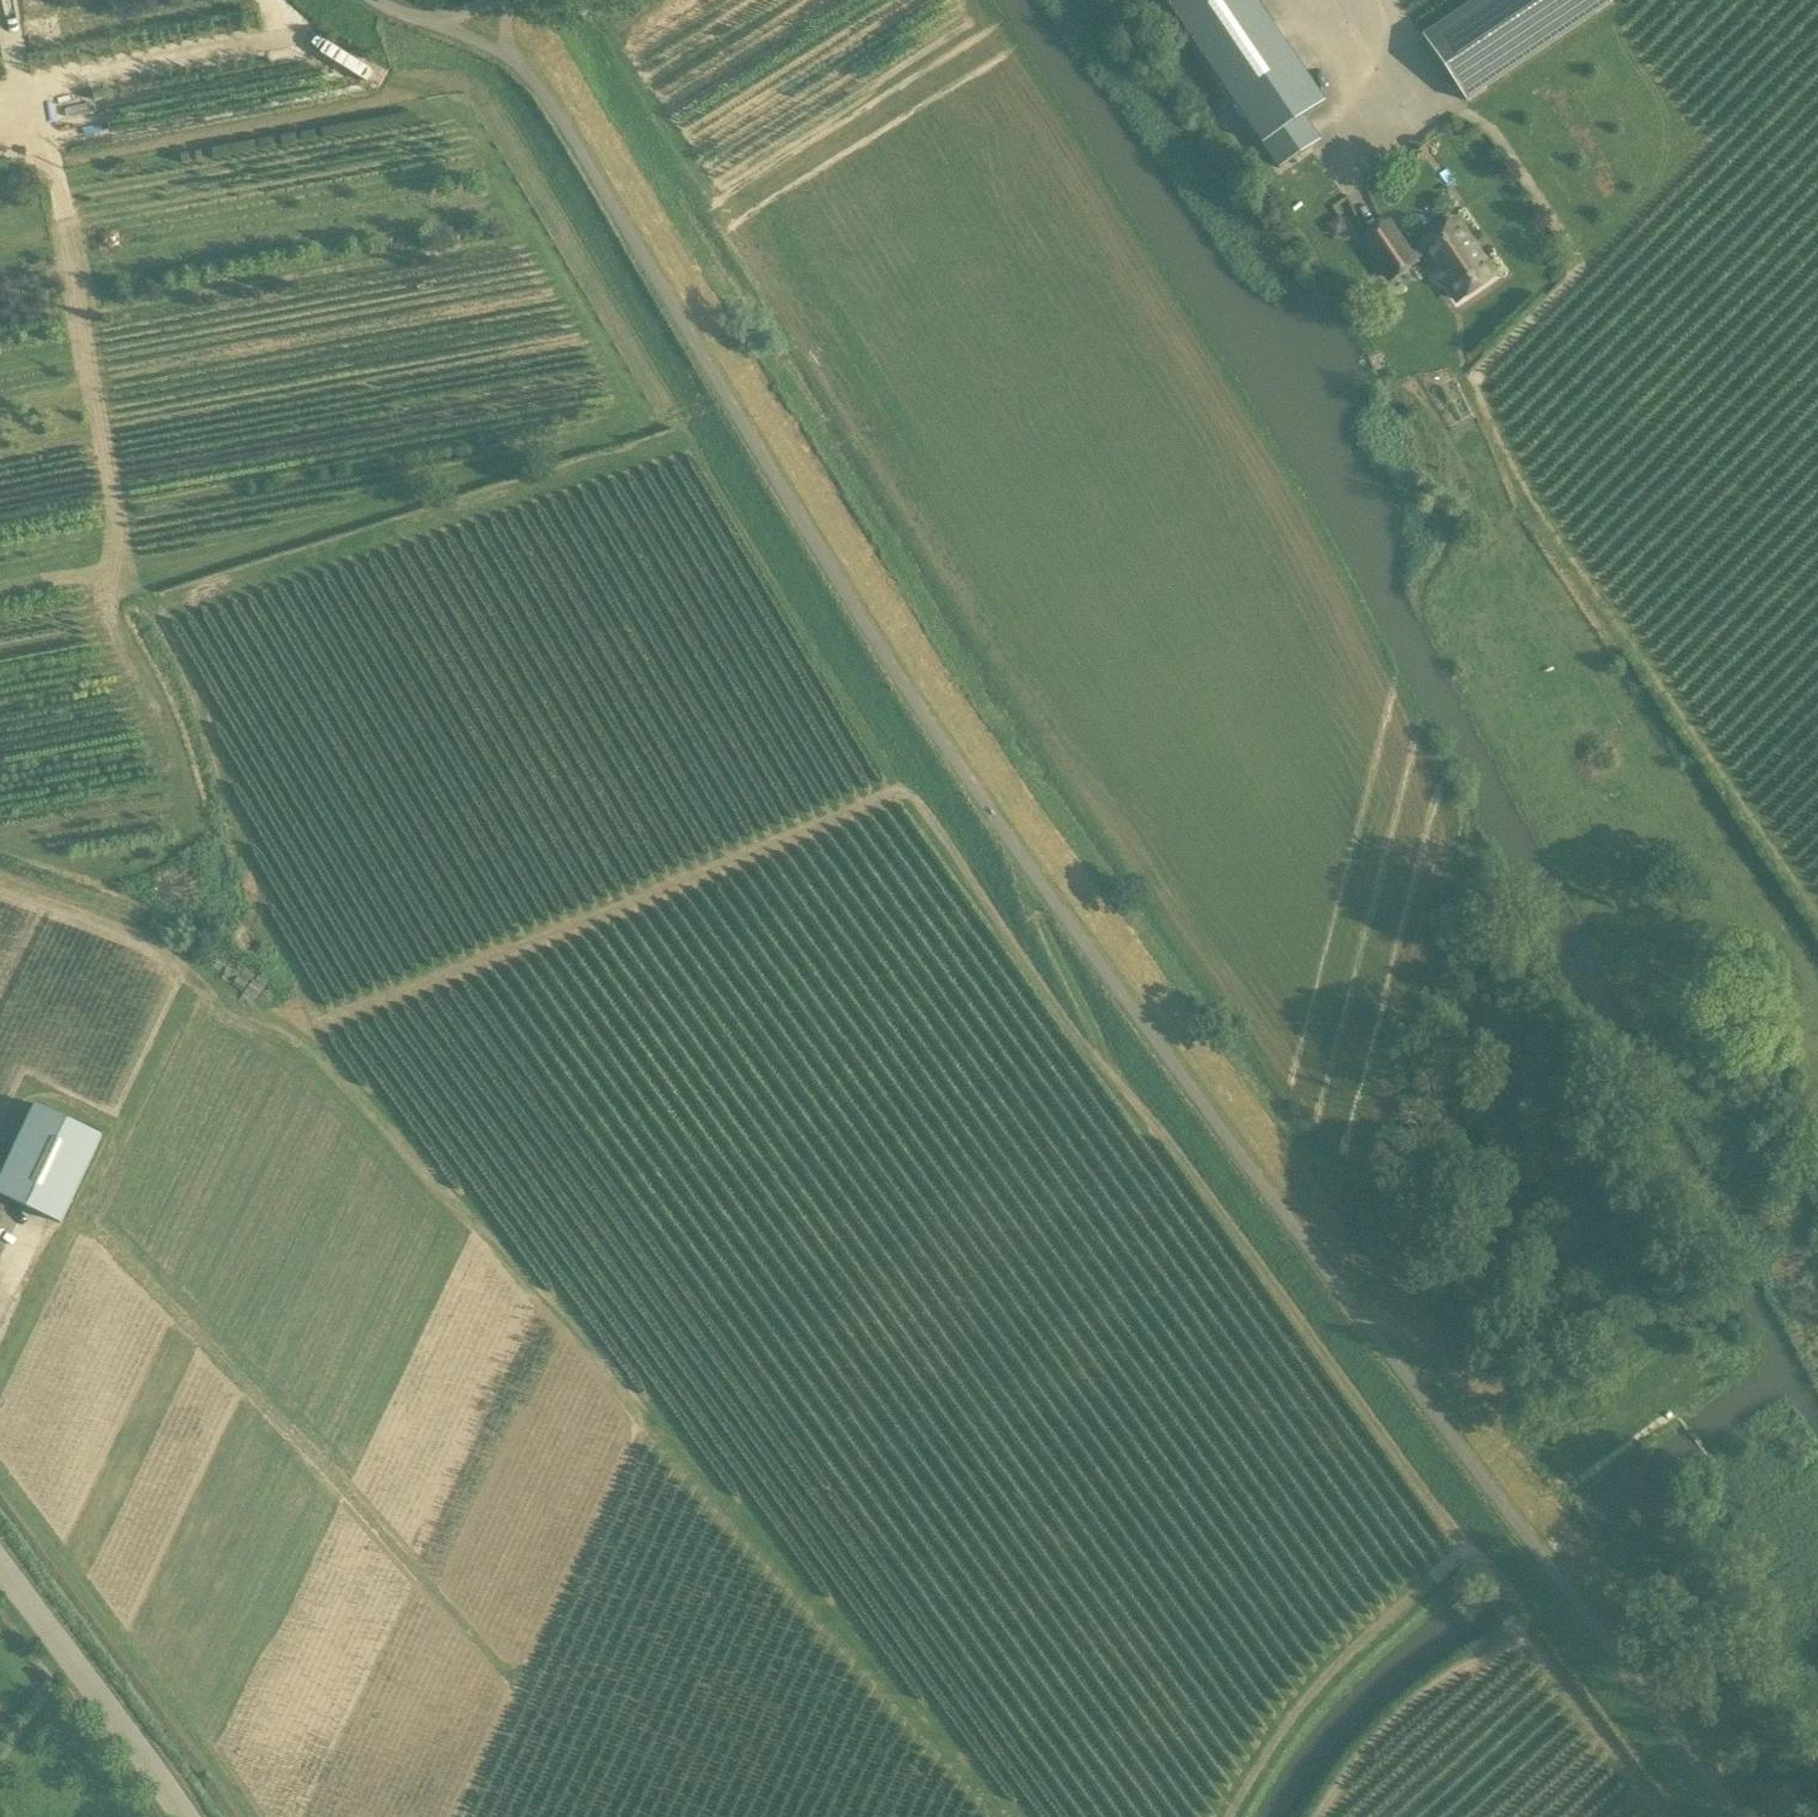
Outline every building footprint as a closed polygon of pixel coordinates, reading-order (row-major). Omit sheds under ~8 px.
[(2,34),(19,32),(15,0),(0,0),(0,18),(2,34)] [(1263,144),(1294,123),(1325,103),(1255,0),(1171,0),(1167,3),(1263,144)] [(1466,101),(1611,4),(1608,0),(1474,0),(1421,35),(1466,101)] [(1418,247),(1409,254),(1414,262),(1424,255),(1457,304),(1497,277),(1456,217),(1416,244),(1418,247)] [(1384,218),(1360,235),(1391,279),(1414,262),(1409,254),(1384,218)] [(1342,232),(1343,225),(1339,219),(1329,225),(1335,235),(1342,232)] [(61,1223),(103,1136),(36,1104),(0,1181),(0,1194),(61,1223)]
